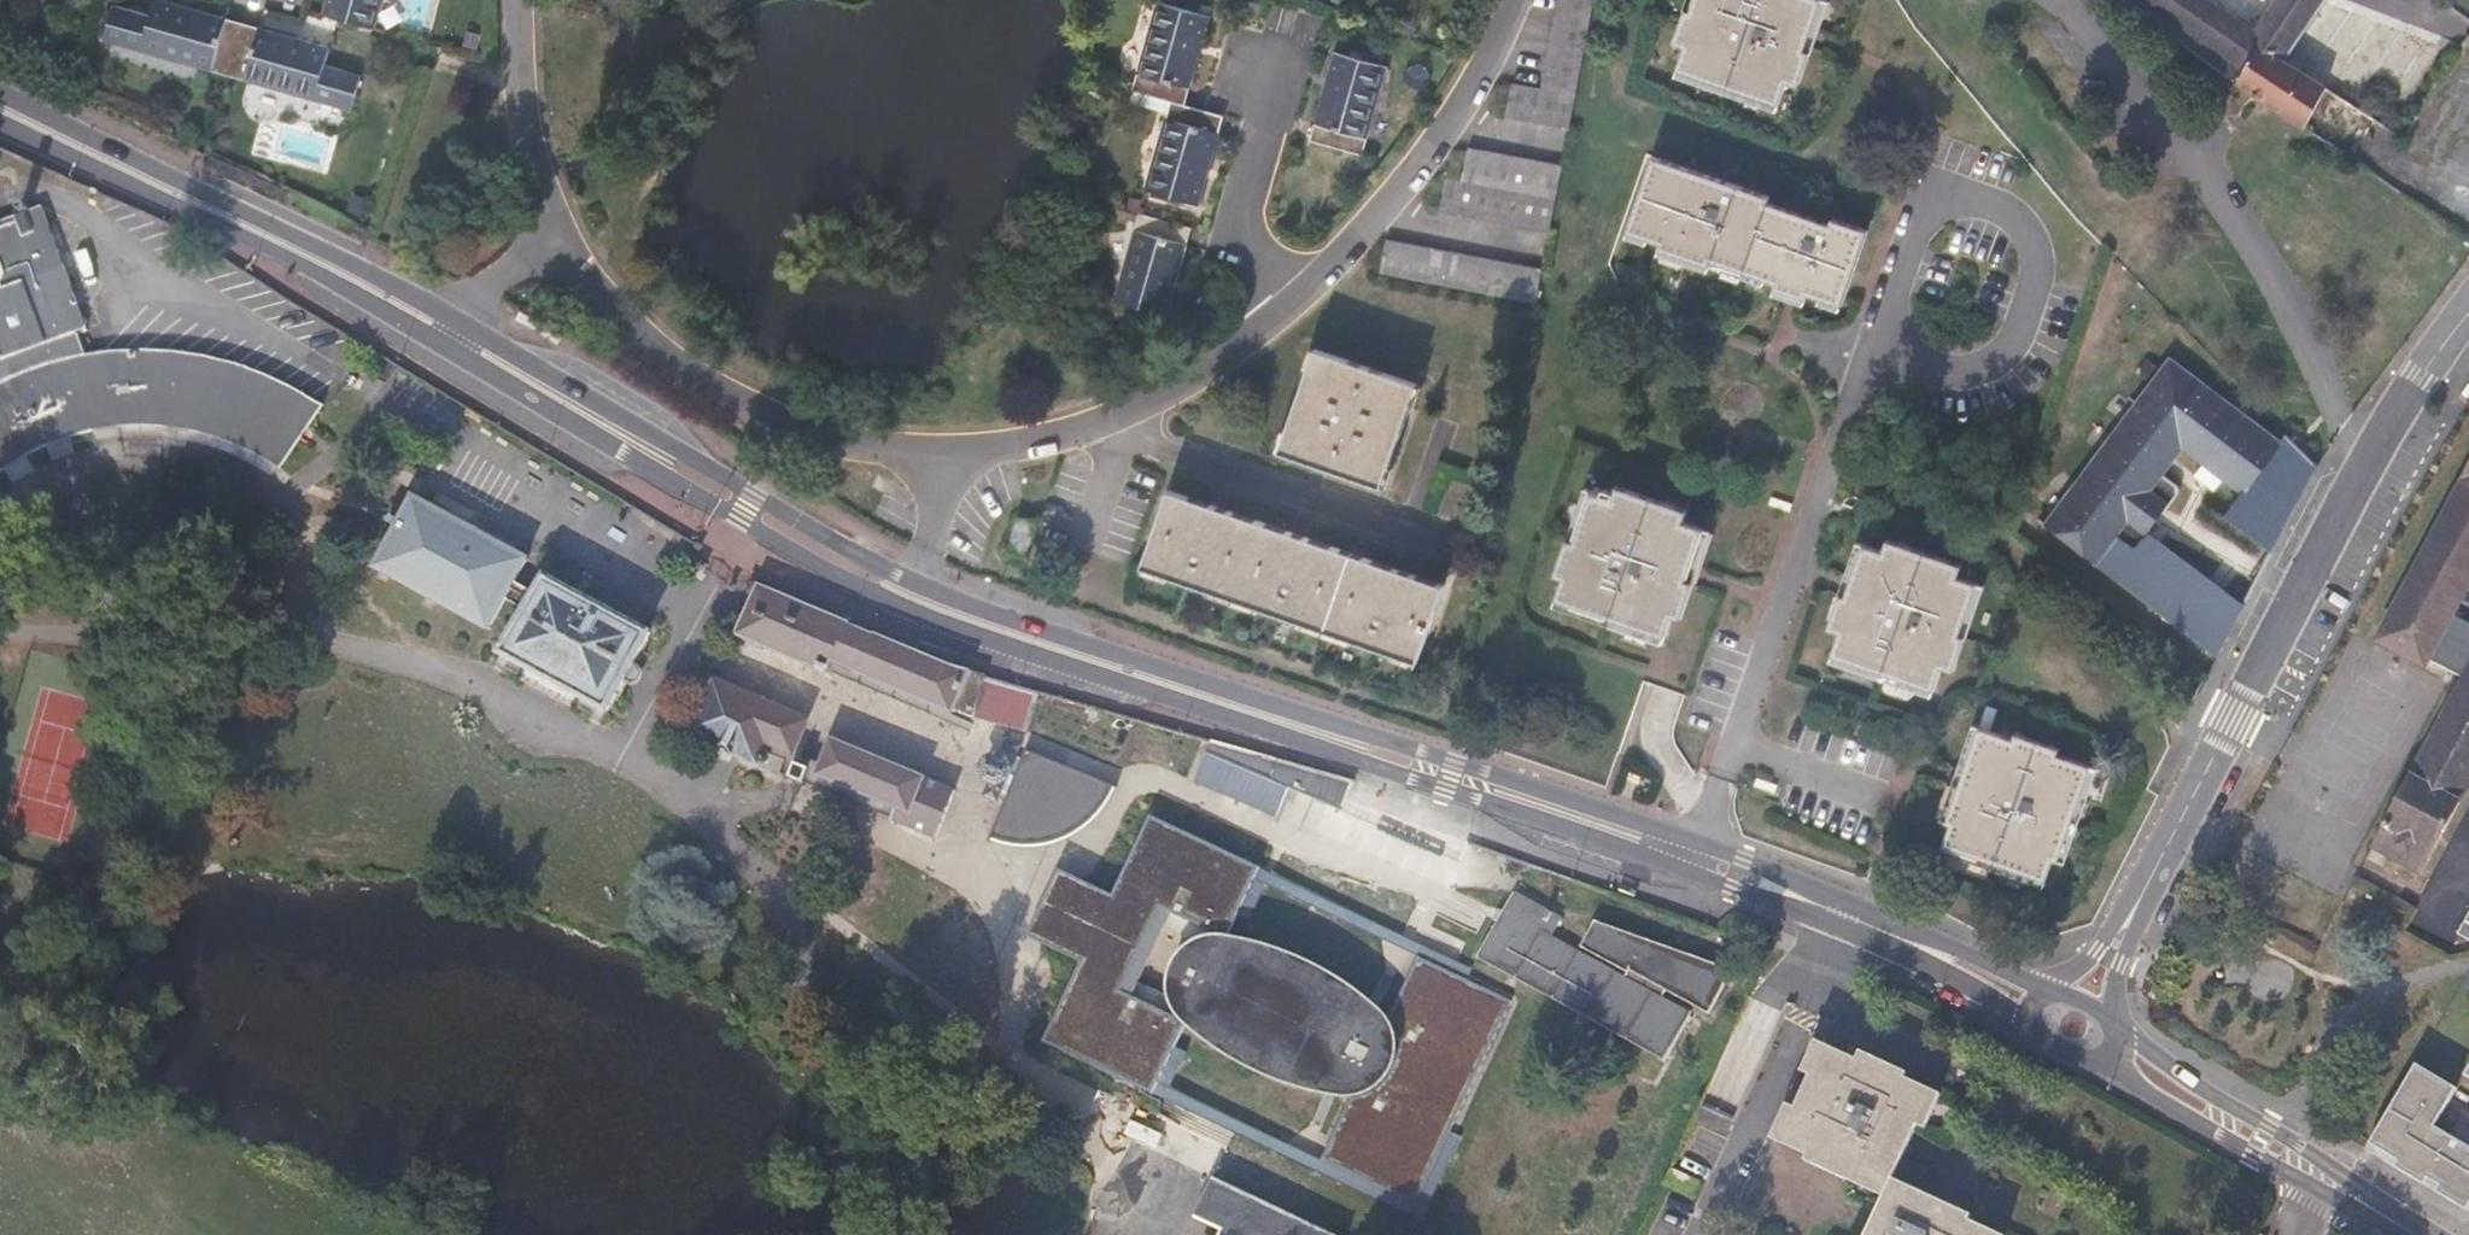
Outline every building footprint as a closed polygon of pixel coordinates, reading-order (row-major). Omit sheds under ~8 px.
[(104,41),(229,74),(243,23),(192,9),(160,0),(155,0),(151,16),(114,6),(104,41)] [(324,15),(376,29),(384,0),(328,0),(324,15)] [(1590,14),(1594,0),(1558,0),(1547,58),(1541,89),(1512,83),(1506,118),(1569,130),(1590,14)] [(1823,0),(1694,0),(1691,10),(1685,8),(1674,42),(1685,46),(1677,69),(1780,105),(1788,82),(1799,86),(1811,52),(1805,49),(1823,0)] [(2324,0),(2273,0),(2254,28),(2213,0),(2133,0),(2190,49),(2236,82),(2236,83),(2304,129),(2328,85),(2285,60),(2324,0)] [(1171,101),(1185,105),(1200,53),(1210,18),(1158,2),(1133,89),(1171,101)] [(229,74),(353,110),(363,74),(326,65),(331,47),(294,37),(243,23),(229,74)] [(1323,96),(1310,140),(1362,154),(1387,68),(1335,52),(1323,96)] [(1198,204),(1206,177),(1208,169),(1223,116),(1185,105),(1171,101),(1146,189),(1198,204)] [(1549,234),(1562,165),(1468,147),(1461,180),(1446,177),(1439,212),(1549,234)] [(1842,306),(1867,230),(1832,218),(1830,223),(1769,202),(1771,196),(1654,156),(1627,232),(1661,242),(1659,249),(1710,266),(1712,260),(1776,283),(1775,289),(1805,299),(1807,294),(1842,306)] [(370,200),(355,195),(350,208),(365,215),(370,200)] [(16,464),(31,455),(47,448),(65,441),(86,435),(105,431),(123,429),(142,428),(176,430),(194,434),(308,396),(290,386),(272,377),(250,368),(212,357),(194,354),(175,351),(137,349),(118,350),(80,356),(71,331),(81,328),(36,207),(25,210),(23,204),(13,207),(16,214),(0,219),(0,475),(16,464)] [(1167,316),(1174,289),(1177,280),(1192,228),(1139,213),(1114,300),(1167,316)] [(1542,269),(1386,239),(1379,272),(1536,302),(1542,269)] [(1381,487),(1418,384),(1315,348),(1279,451),(1381,487)] [(2145,534),(2178,490),(2178,488),(2176,486),(2162,475),(2182,449),(2243,494),(2282,442),(2169,357),(2044,523),(2096,564),(2116,537),(2128,524),(2145,534)] [(283,470),(325,406),(308,396),(194,434),(219,438),(230,443),(261,457),(283,470)] [(2315,469),(2285,438),(2282,442),(2243,494),(2226,516),(2268,550),(2315,469)] [(2456,616),(2468,591),(2468,464),(2461,479),(2381,628),(2435,658),(2433,662),(2460,677),(2369,849),(2422,878),(2468,788),(2468,623),(2456,616)] [(1686,579),(1704,528),(1684,521),(1687,510),(1615,485),(1611,497),(1591,490),(1573,541),(1567,539),(1554,575),(1563,577),(1556,599),(1665,637),(1672,615),(1680,619),(1693,582),(1686,579)] [(1418,663),(1444,585),(1169,489),(1142,567),(1418,663)] [(526,612),(537,594),(515,581),(528,558),(414,495),(375,567),(489,629),(505,601),(526,612)] [(1026,555),(1035,521),(1019,517),(1011,550),(1026,555)] [(2133,548),(2116,537),(2096,564),(2214,655),(2241,605),(2145,534),(2133,548)] [(1959,634),(1977,583),(1957,576),(1961,564),(1887,538),(1882,551),(1863,544),(1845,595),(1839,593),(1828,627),(1839,631),(1831,654),(1933,689),(1942,666),(1953,670),(1965,636),(1959,634)] [(537,594),(526,612),(502,652),(513,658),(596,704),(608,710),(648,634),(547,577),(537,594)] [(950,664),(874,634),(850,623),(760,585),(737,635),(829,674),(829,671),(833,663),(954,714),(955,711),(975,718),(1025,732),(1027,733),(1041,691),(972,672),(950,664)] [(2435,658),(2381,628),(2373,642),(2427,672),(2433,662),(2435,658)] [(596,704),(513,658),(507,669),(524,676),(524,677),(523,679),(575,707),(577,705),(590,714),(596,704)] [(954,714),(833,663),(829,671),(865,686),(867,687),(930,713),(931,713),(933,715),(951,722),(954,714)] [(524,676),(507,669),(505,672),(503,674),(519,683),(524,676)] [(793,756),(807,722),(808,720),(713,678),(689,732),(734,756),(736,754),(759,766),(768,745),(789,754),(793,756)] [(590,714),(577,705),(575,707),(572,713),(588,720),(590,714)] [(803,756),(816,726),(807,722),(793,756),(789,754),(781,772),(790,776),(796,763),(810,769),(809,771),(817,775),(821,764),(803,756)] [(2058,861),(2090,766),(2057,754),(2059,748),(2015,733),(2012,738),(1979,727),(1945,822),(1950,824),(1943,844),(2046,880),(2053,860),(2058,861)] [(956,789),(928,777),(833,737),(821,764),(817,775),(897,807),(892,818),(891,821),(935,839),(956,789)] [(1354,781),(1279,759),(1211,741),(1207,751),(1290,786),(1288,788),(1343,812),(1344,809),(1343,809),(1346,801),(1354,781)] [(1015,755),(1019,747),(1008,742),(1000,760),(1004,762),(1007,769),(1004,776),(997,780),(993,778),(985,796),(997,801),(1000,792),(1015,755)] [(1105,804),(1114,787),(1117,789),(1118,787),(1026,750),(1023,758),(1008,795),(989,841),(991,842),(993,839),(997,841),(1017,845),(1031,846),(1049,843),(1067,837),(1082,827),(1095,816),(1105,804)] [(1290,786),(1207,751),(1195,779),(1196,783),(1276,817),(1288,788),(1290,786)] [(1008,795),(1023,758),(1015,755),(1000,792),(1008,795)] [(1007,769),(1004,762),(1000,760),(997,759),(990,762),(987,769),(990,777),(993,778),(997,780),(1004,776),(1007,769)] [(809,771),(810,769),(796,763),(790,776),(790,778),(804,783),(805,782),(809,771)] [(817,775),(809,771),(805,782),(892,818),(897,807),(817,775)] [(1043,903),(1139,949),(1160,905),(1221,934),(1254,866),(1147,815),(1110,892),(1060,868),(1043,903)] [(2443,885),(2418,931),(2450,948),(2457,934),(2468,941),(2468,900),(2443,885)] [(1661,998),(1665,990),(1709,1015),(1733,970),(1595,920),(1581,947),(1628,974),(1625,978),(1551,937),(1562,918),(1515,892),(1480,956),(1665,1057),(1663,1061),(1665,1063),(1692,1012),(1690,1011),(1689,1013),(1661,998)] [(1139,949),(1043,903),(1030,931),(1080,955),(1042,1034),(1152,1087),(1183,1020),(1180,1019),(1178,1018),(1119,990),(1139,949)] [(1183,1020),(1221,935),(1210,936),(1199,938),(1186,946),(1175,958),(1171,967),(1169,976),(1167,986),(1168,994),(1172,1008),(1176,1015),(1178,1017),(1183,1020)] [(1348,1097),(1387,1014),(1221,935),(1183,1020),(1348,1097)] [(1379,1006),(1357,988),(1345,980),(1313,962),(1289,951),(1259,942),(1221,935),(1387,1014),(1379,1006)] [(1412,1198),(1505,1003),(1419,962),(1393,1019),(1397,1031),(1399,1038),(1400,1046),(1400,1055),(1395,1070),(1389,1080),(1381,1088),(1372,1094),(1361,1099),(1353,1101),(1326,1158),(1412,1198)] [(1398,1047),(1398,1039),(1395,1031),(1392,1023),(1387,1014),(1348,1097),(1349,1098),(1360,1097),(1371,1093),(1379,1088),(1388,1079),(1393,1069),(1398,1055),(1398,1047)] [(1183,1020),(1178,1017),(1180,1019),(1192,1031),(1210,1045),(1220,1052),(1239,1063),(1267,1078),(1290,1087),(1312,1093),(1338,1098),(1345,1099),(1349,1098),(1348,1097),(1183,1020)] [(1933,1091),(1906,1078),(1907,1073),(1880,1060),(1861,1051),(1857,1059),(1825,1045),(1779,1143),(1807,1156),(1805,1160),(1841,1178),(1843,1172),(1886,1192),(1865,1234),(1997,1234),(1998,1233),(1970,1220),(1972,1215),(1933,1196),(1931,1201),(1892,1183),(1933,1091)] [(2445,1151),(2468,1167),(2468,1109),(2445,1151)] [(1213,1177),(1193,1217),(1221,1230),(1219,1234),(1337,1234),(1213,1177)]
